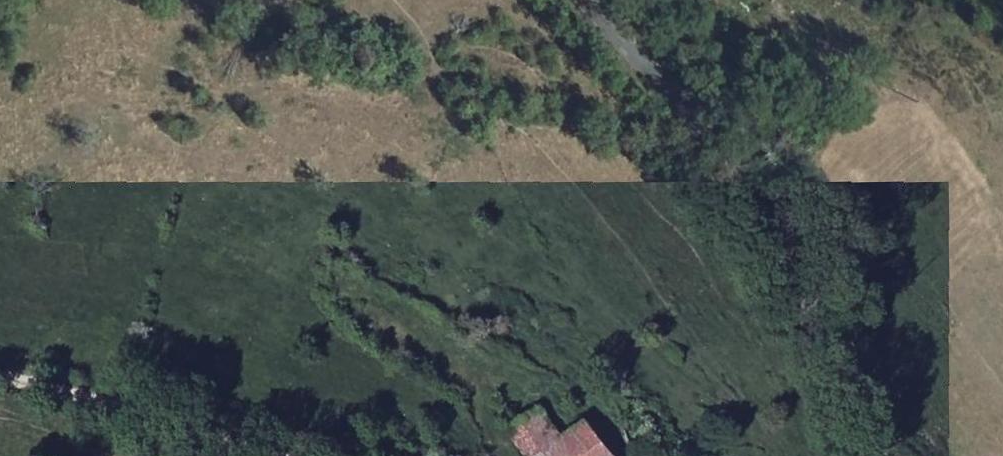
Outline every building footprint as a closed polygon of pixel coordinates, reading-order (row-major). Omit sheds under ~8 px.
[(521,429),(542,455),(622,455),(593,419),(577,430),(557,404),(521,429)]
